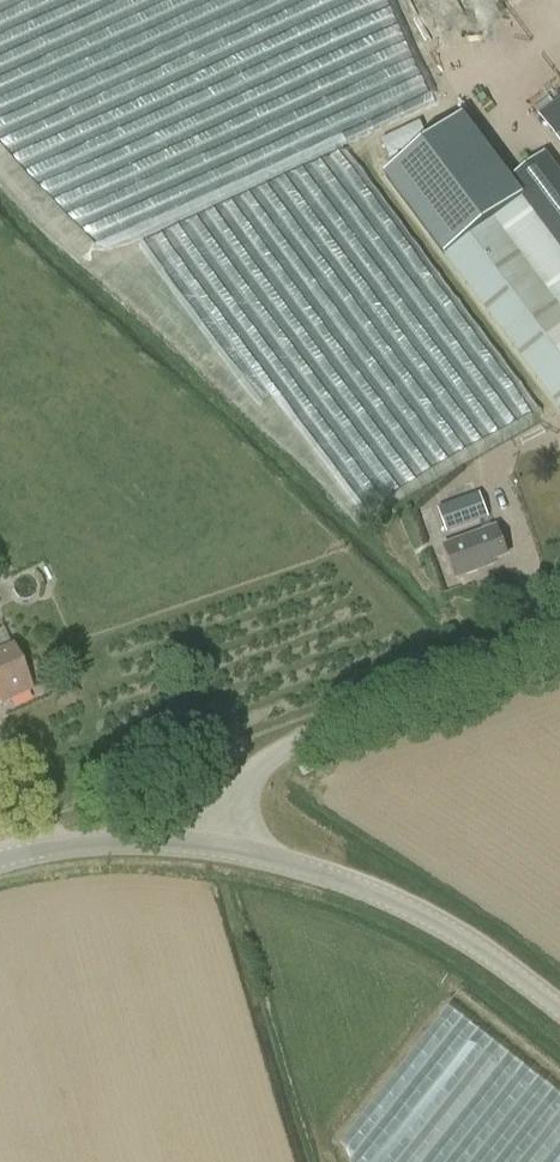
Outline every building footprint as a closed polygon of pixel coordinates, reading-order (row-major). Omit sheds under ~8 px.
[(559,144),(559,98),(538,115),(559,144)] [(386,177),(443,258),(559,420),(559,175),(547,157),(509,184),(464,121),(386,177)] [(382,135),(387,153),(428,141),(423,124),(382,135)] [(457,581),(487,570),(486,566),(506,559),(495,529),(491,530),(488,520),(479,495),(437,510),(447,535),(479,523),(482,533),(444,547),(457,581)] [(11,648),(0,653),(0,705),(0,706),(31,692),(11,648)]
